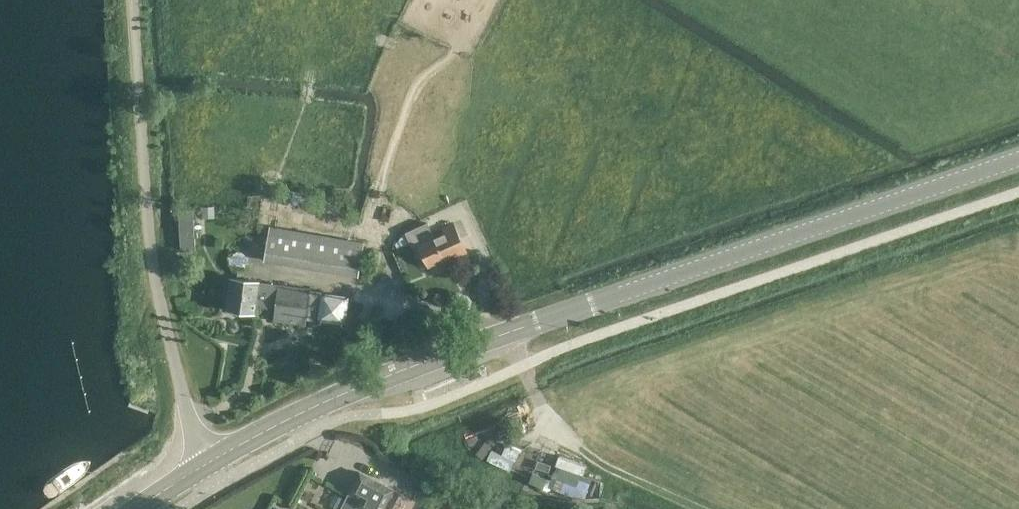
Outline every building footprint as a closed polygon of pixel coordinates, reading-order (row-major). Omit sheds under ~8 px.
[(212,205),(202,205),(202,216),(212,215),(212,205)] [(194,207),(180,208),(182,250),(197,249),(194,207)] [(434,239),(427,223),(405,233),(395,244),(397,248),(409,242),(412,249),(419,247),(427,266),(451,256),(452,258),(466,252),(454,224),(443,229),(445,234),(434,239)] [(357,275),(362,243),(267,228),(262,260),(357,275)] [(248,260),(248,259),(248,257),(247,255),(246,254),(245,253),(243,252),(242,251),(240,251),(238,251),(237,251),(235,252),(234,253),(232,254),(231,255),(231,257),(230,258),(230,260),(230,262),(231,263),(231,265),(232,266),(234,268),(235,268),(237,269),(238,269),(240,269),(242,269),(243,268),(245,267),(246,266),(247,265),(248,263),(248,262),(248,260)] [(319,321),(323,292),(231,279),(227,309),(255,313),(255,308),(275,310),(274,320),(306,324),(306,319),(319,321)] [(320,317),(348,322),(352,294),(325,289),(320,317)] [(511,470),(515,460),(492,449),(487,460),(511,470)] [(555,472),(579,482),(587,463),(563,454),(555,472)] [(392,494),(385,490),(387,486),(361,473),(350,494),(362,500),(358,507),(359,508),(361,504),(370,508),(384,508),(392,494)] [(486,501),(483,508),(508,508),(486,501)]
